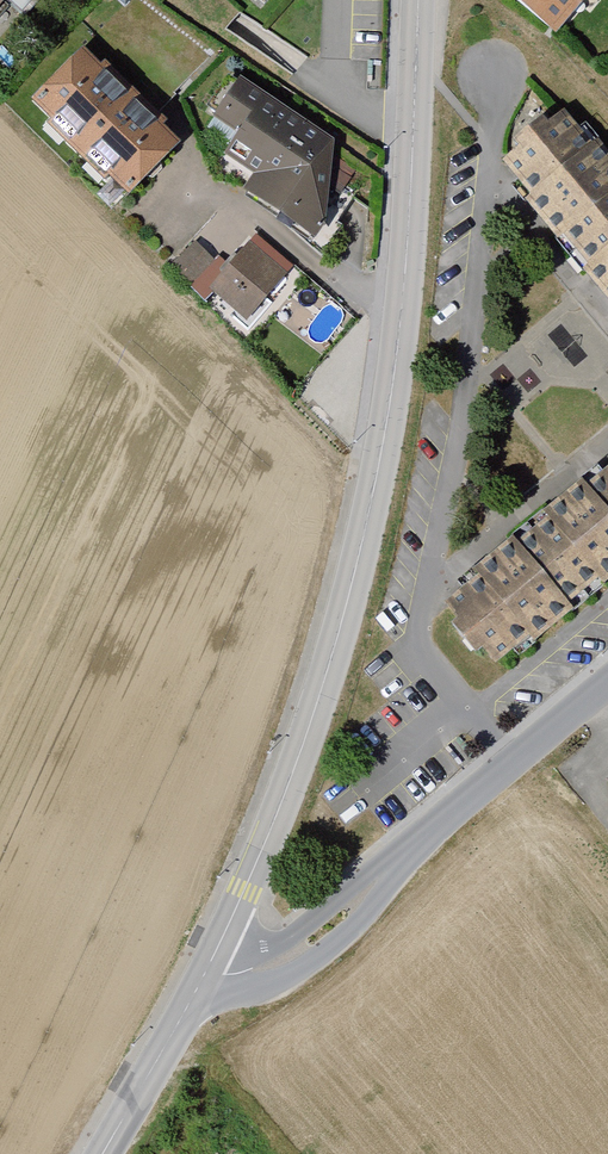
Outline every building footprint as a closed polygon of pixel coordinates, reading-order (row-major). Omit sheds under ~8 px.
[(11,12),(24,23),(45,0),(0,0),(0,25),(11,12)] [(254,9),(263,0),(244,0),(254,9)] [(559,29),(583,0),(524,0),(559,29)] [(85,59),(33,113),(135,209),(143,200),(186,155),(153,123),(85,59)] [(240,88),(215,126),(239,142),(222,167),(251,187),(240,203),(315,254),(328,235),(336,152),(240,88)] [(508,141),(513,147),(499,159),(513,177),(505,184),(607,303),(607,155),(581,123),(574,129),(559,112),(544,124),(537,116),(508,141)] [(197,286),(213,269),(193,250),(170,275),(190,294),(197,286)] [(246,251),(208,297),(245,328),(284,283),(246,251)] [(457,628),(480,656),(487,651),(500,666),(514,654),(518,660),(607,586),(607,469),(606,471),(598,462),(450,583),(456,591),(443,601),(462,624),(457,628)]
